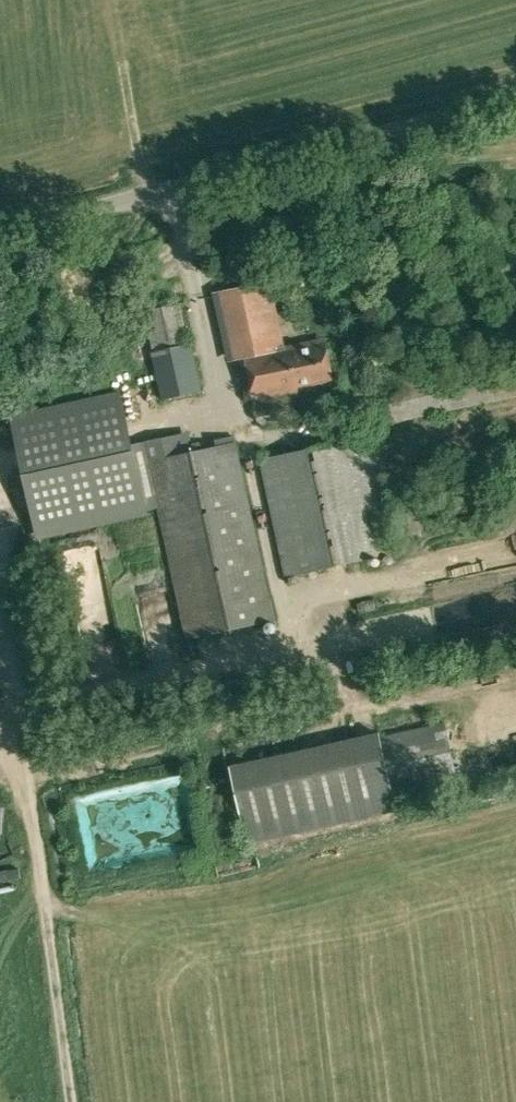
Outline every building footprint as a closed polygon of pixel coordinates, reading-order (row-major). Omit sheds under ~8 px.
[(244,356),(254,399),(299,389),(298,386),(334,378),(326,342),(300,348),(299,344),(279,348),(265,284),(219,294),(233,358),(244,356)] [(146,310),(166,397),(200,390),(182,302),(146,310)] [(159,505),(188,638),(274,619),(235,442),(188,452),(184,434),(134,445),(123,390),(11,414),(37,538),(149,514),(148,508),(159,505)] [(258,421),(264,425),(291,419),(296,412),(291,394),(254,401),(258,421)] [(261,459),(287,578),(406,551),(379,432),(261,459)] [(230,767),(247,844),(397,810),(380,734),(230,767)] [(82,799),(87,798),(95,857),(175,846),(175,841),(196,838),(187,771),(80,786),(82,799)]
